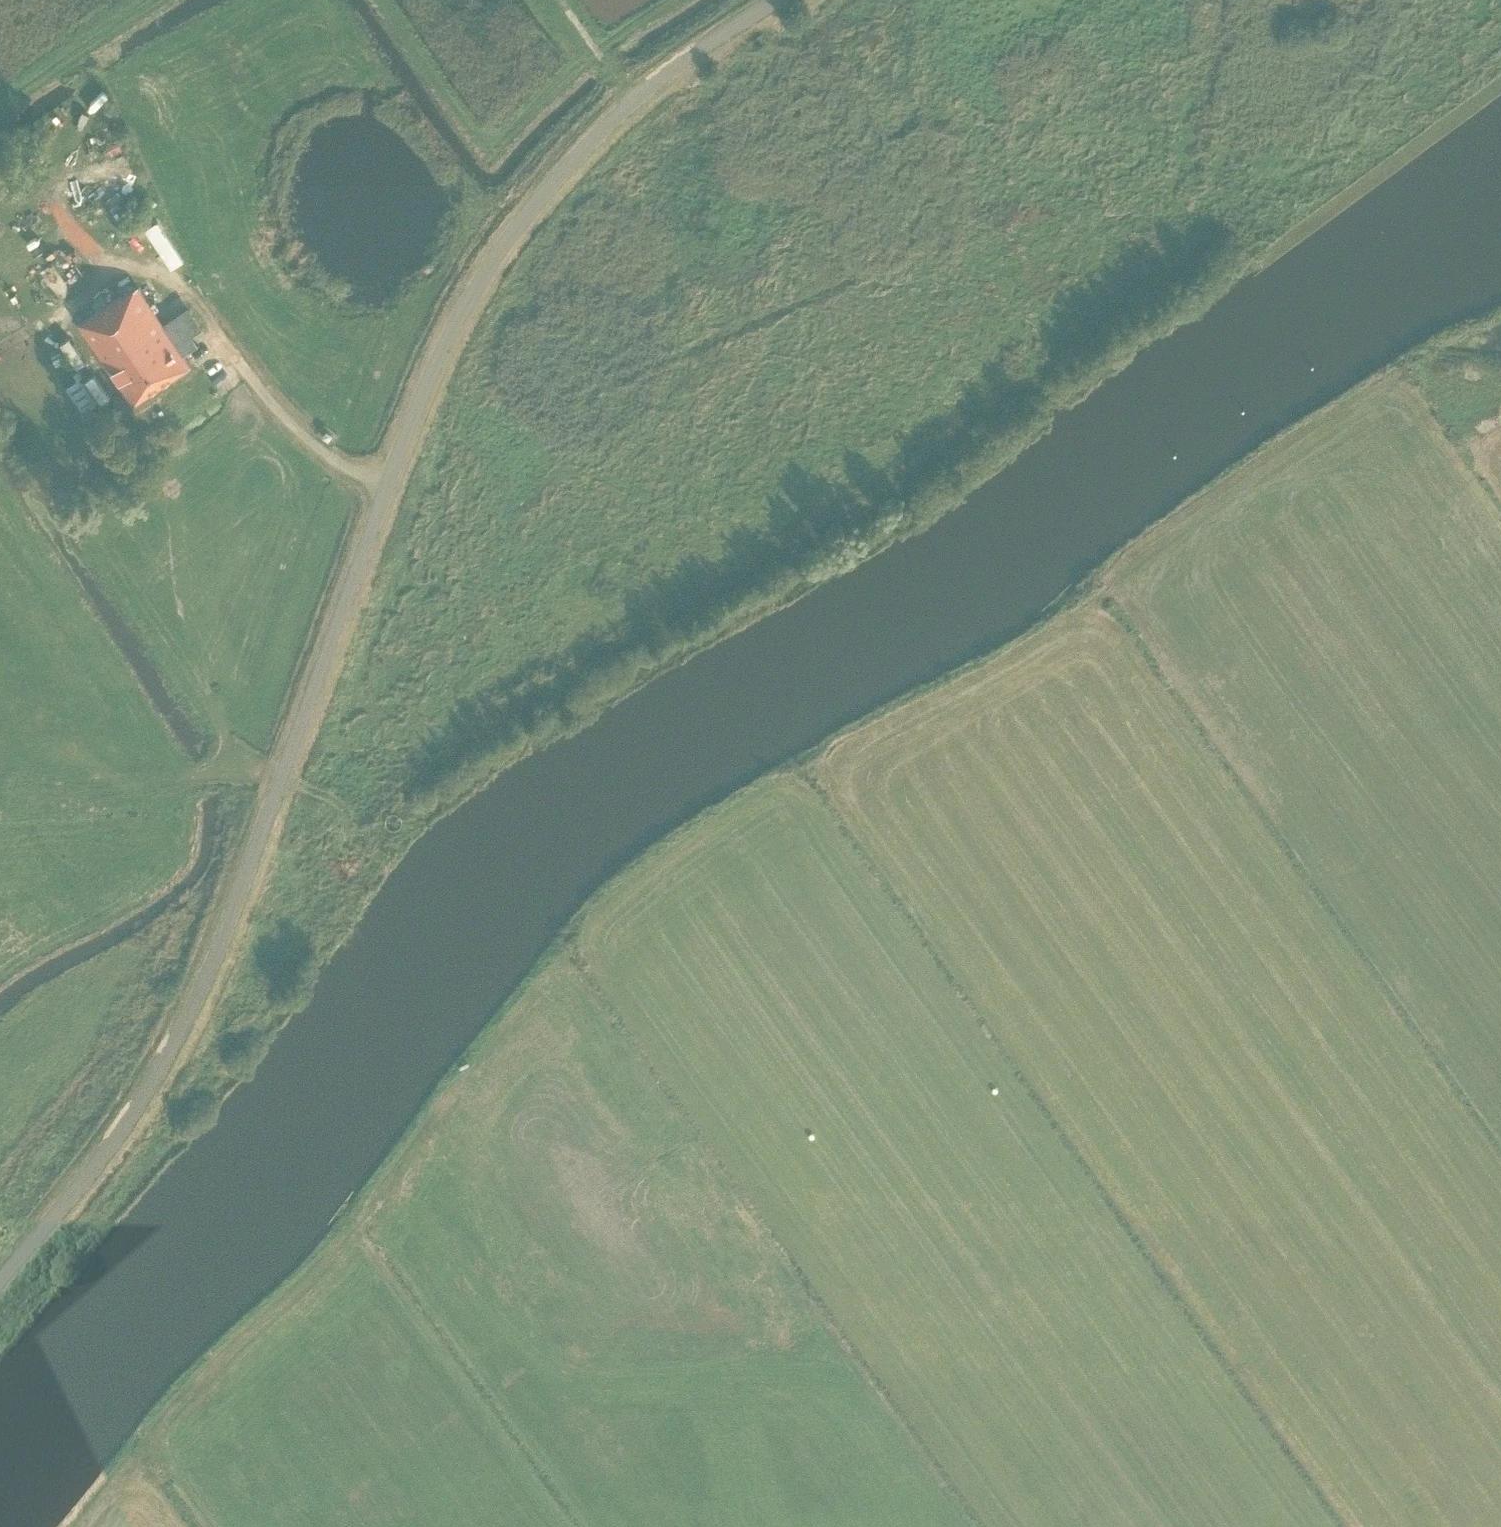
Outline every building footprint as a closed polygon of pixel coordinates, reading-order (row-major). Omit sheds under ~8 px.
[(55,300),(69,292),(54,264),(40,271),(55,300)] [(191,306),(163,325),(138,288),(124,297),(122,294),(80,323),(135,404),(191,365),(177,345),(204,327),(191,306)] [(69,358),(79,353),(67,331),(58,336),(69,358)] [(98,400),(77,368),(62,379),(83,411),(98,400)] [(109,397),(94,374),(86,380),(101,403),(109,397)] [(332,435),(327,432),(324,437),(329,440),(332,435)]
